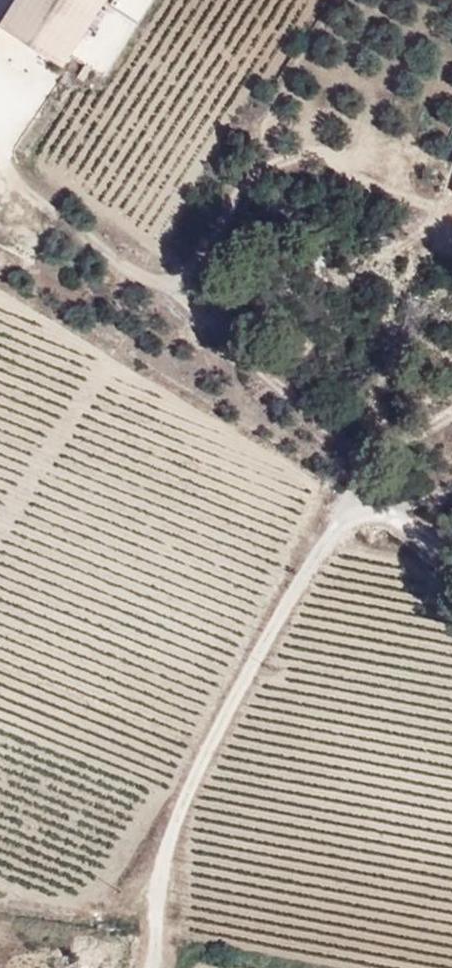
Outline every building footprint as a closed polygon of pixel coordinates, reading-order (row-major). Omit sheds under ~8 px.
[(0,24),(63,65),(105,0),(16,0),(0,24)] [(447,166),(443,180),(451,182),(451,167),(447,166)]
